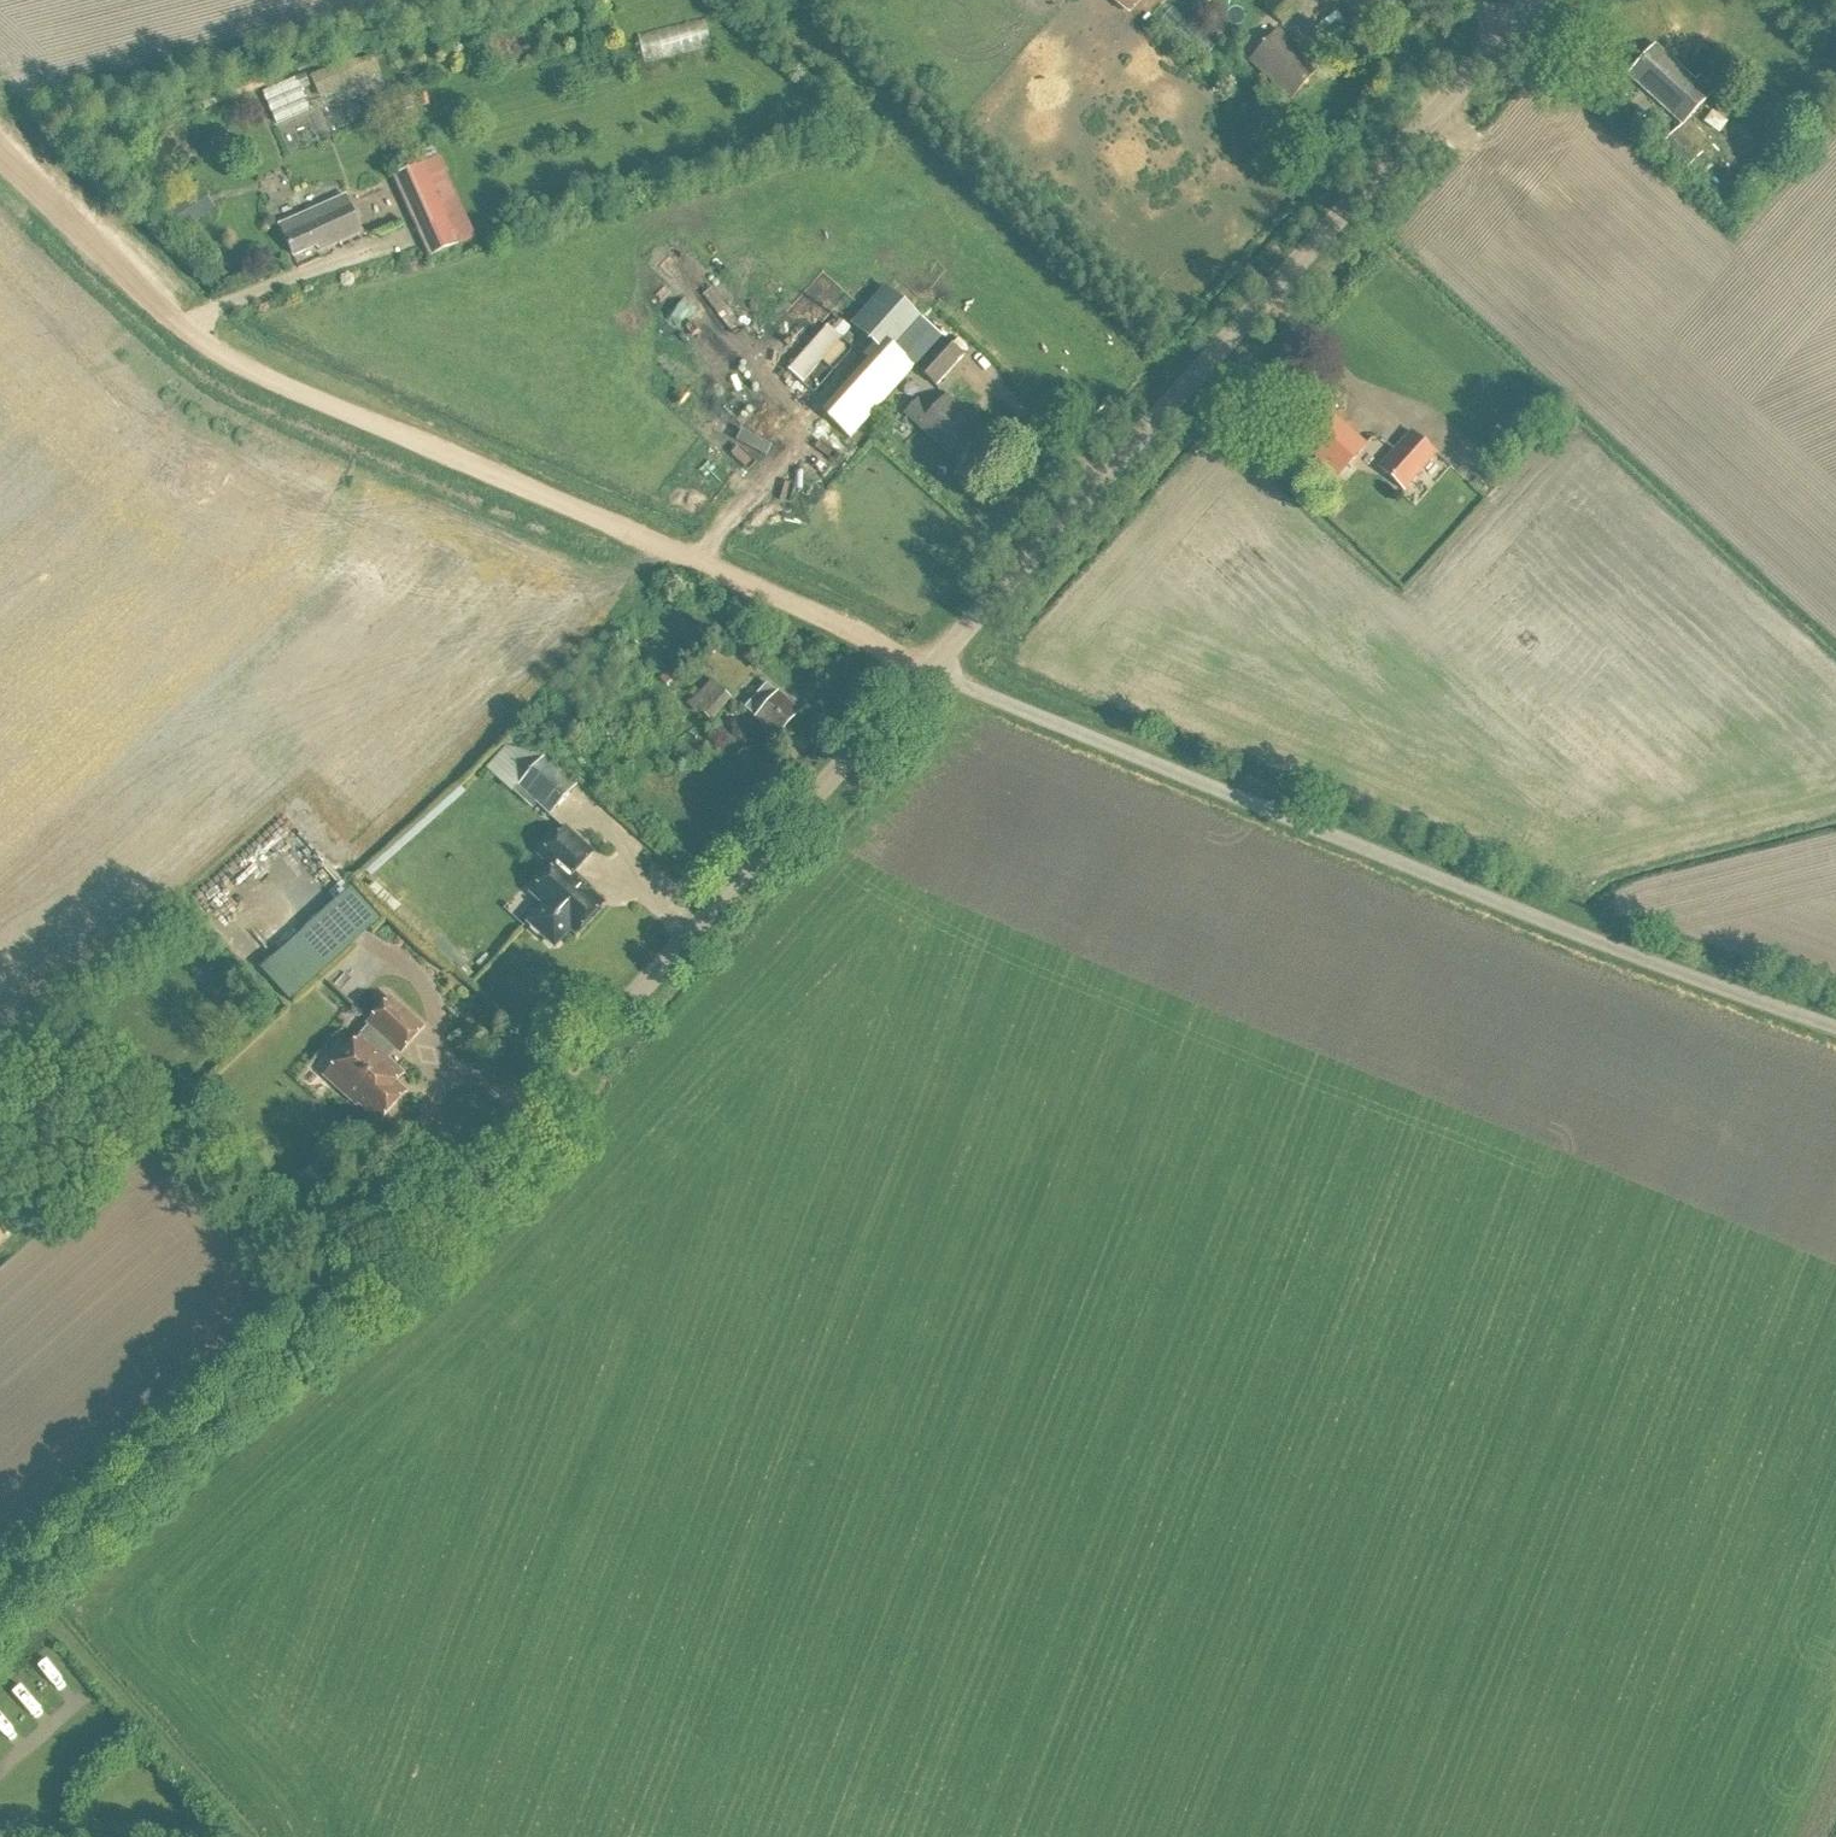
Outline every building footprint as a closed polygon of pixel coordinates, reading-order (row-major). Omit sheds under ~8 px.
[(1128,15),(1142,0),(1111,0),(1128,15)] [(646,63),(715,45),(708,17),(639,36),(646,63)] [(1319,69),(1277,31),(1249,62),(1291,100),(1319,69)] [(1654,46),(1627,76),(1683,127),(1714,92),(1699,78),(1695,83),(1654,46)] [(263,92),(277,125),(311,110),(305,97),(314,93),(306,74),(263,92)] [(1659,149),(1685,173),(1702,155),(1676,130),(1659,149)] [(392,178),(429,260),(459,246),(461,252),(478,245),(438,157),(392,178)] [(181,235),(217,210),(199,186),(164,211),(181,235)] [(346,197),(280,227),(293,258),(318,247),(320,252),(362,234),(346,197)] [(884,287),(850,326),(888,360),(922,321),(884,287)] [(828,324),(786,370),(802,385),(844,339),(828,324)] [(941,338),(914,368),(936,387),(963,358),(941,338)] [(895,391),(877,374),(853,401),(871,418),(895,391)] [(989,435),(947,397),(931,414),(917,402),(905,416),(961,466),(989,435)] [(1323,409),(1296,440),(1337,477),(1364,446),(1323,409)] [(1410,432),(1377,469),(1404,493),(1437,456),(1410,432)] [(749,452),(728,473),(735,479),(756,458),(749,452)] [(731,701),(713,684),(693,704),(711,722),(731,701)] [(756,719),(755,720),(776,738),(799,713),(778,694),(778,695),(766,685),(744,709),(756,719)] [(517,788),(550,817),(577,787),(545,758),(517,788)] [(543,906),(527,923),(531,926),(531,931),(537,937),(542,937),(552,946),(556,945),(570,930),(576,935),(603,905),(572,876),(592,854),(565,830),(540,857),(554,870),(531,894),(543,906)] [(351,888),(261,968),(289,1000),(379,920),(351,888)] [(401,1054),(422,1030),(390,1001),(369,1025),(371,1027),(325,1078),(356,1106),(358,1104),(379,1123),(400,1100),(397,1097),(394,1085),(402,1076),(385,1061),(396,1049),(401,1054)]
